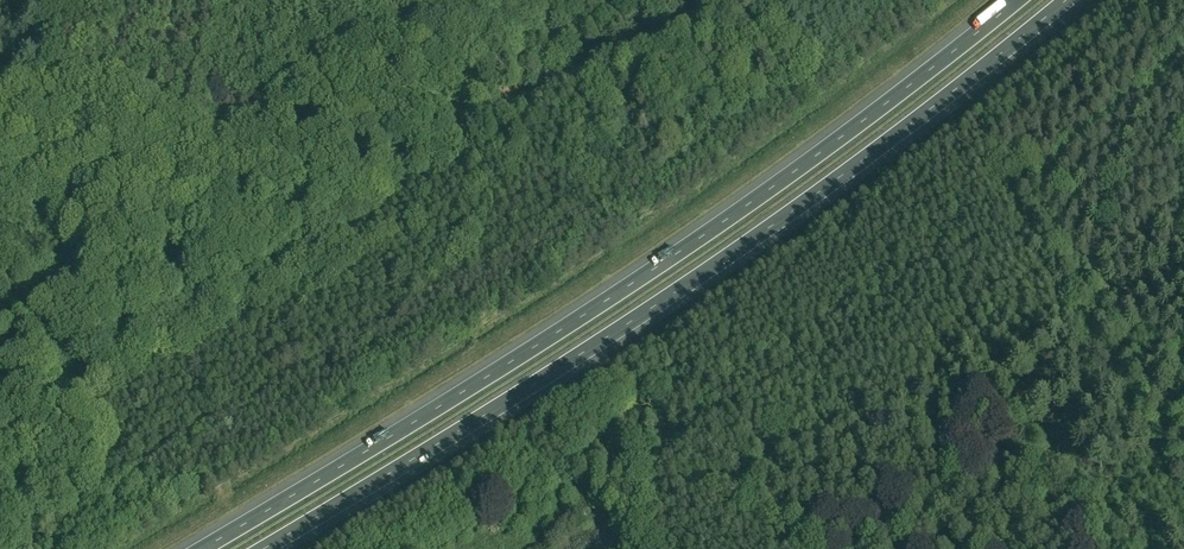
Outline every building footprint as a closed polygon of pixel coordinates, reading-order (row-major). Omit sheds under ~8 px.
[(639,416),(626,418),(628,430),(641,428),(639,416)]
